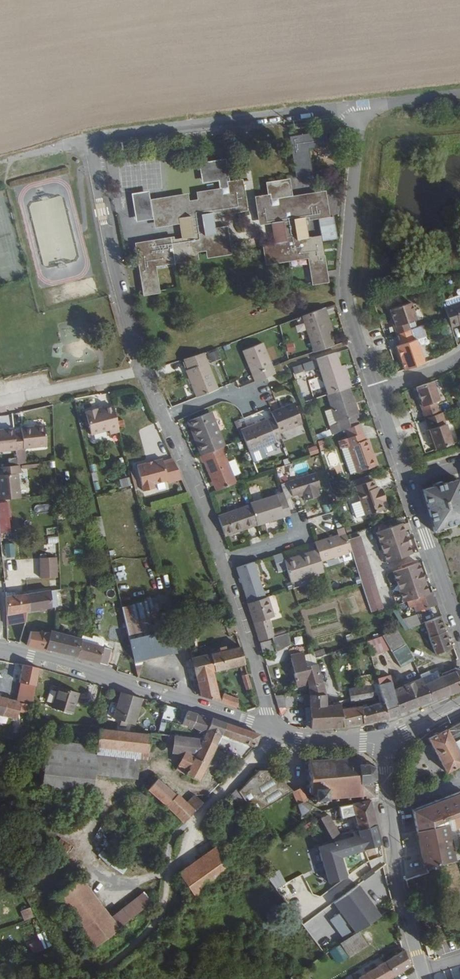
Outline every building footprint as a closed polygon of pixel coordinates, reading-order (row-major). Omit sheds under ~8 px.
[(325,134),(292,140),(297,169),(295,169),(295,175),(298,175),(298,177),(309,175),(308,168),(311,167),(307,147),(326,144),(325,134)] [(233,207),(243,205),(239,183),(225,186),(222,164),(199,168),(202,183),(215,180),(218,196),(196,200),(197,206),(186,208),(185,202),(163,206),(168,230),(179,228),(182,244),(147,251),(149,261),(140,263),(144,288),(142,289),(143,295),(146,295),(146,297),(157,295),(155,287),(158,286),(155,267),(196,260),(195,253),(206,251),(207,258),(229,253),(225,228),(214,230),(211,216),(233,212),(233,207)] [(321,213),(318,195),(291,200),(288,183),(268,187),(269,198),(253,201),(257,223),(268,221),(272,245),(262,247),(265,265),(309,256),(312,274),(316,274),(317,282),(328,280),(328,278),(331,277),(330,271),(327,271),(321,239),(315,239),(315,237),(309,238),(306,219),(311,217),(310,215),(321,213)] [(326,194),(318,195),(321,213),(310,215),(311,217),(311,220),(329,216),(326,194)] [(168,230),(163,206),(153,208),(151,199),(131,203),(136,228),(156,224),(157,232),(168,230)] [(138,252),(140,263),(149,261),(147,251),(138,252)] [(442,305),(449,325),(459,321),(459,292),(449,295),(451,302),(442,305)] [(449,295),(440,298),(442,305),(451,302),(449,295)] [(390,323),(393,331),(407,326),(405,319),(413,315),(408,299),(387,305),(390,316),(393,323),(390,323)] [(330,313),(326,304),(302,313),(315,348),(335,341),(330,327),(325,315),(330,313)] [(334,325),(330,313),(325,315),(330,327),(334,325)] [(401,364),(401,366),(422,360),(415,336),(411,337),(407,326),(393,331),(396,342),(394,343),(401,364)] [(245,346),(257,377),(277,370),(265,338),(245,346)] [(344,361),(339,347),(318,355),(331,390),(354,382),(357,381),(351,366),(347,367),(344,361)] [(204,349),(185,355),(189,366),(187,367),(198,394),(219,385),(204,349)] [(420,408),(422,414),(436,410),(433,398),(436,397),(430,378),(413,384),(417,396),(420,402),(425,401),(426,405),(420,408)] [(360,418),(365,416),(362,408),(363,408),(354,382),(331,390),(330,390),(339,416),(331,419),(334,429),(348,423),(360,418)] [(416,396),(420,408),(426,405),(425,401),(420,402),(417,396),(416,396)] [(273,408),(275,412),(282,428),(304,419),(297,399),(273,408)] [(117,429),(111,405),(95,409),(94,407),(84,410),(89,432),(107,428),(108,431),(117,429)] [(211,408),(191,416),(199,436),(198,437),(203,451),(204,451),(223,443),(225,442),(211,408)] [(426,426),(432,446),(449,441),(439,409),(436,410),(422,414),(426,426)] [(275,412),(242,426),(255,458),(269,453),(266,447),(277,443),(275,438),(278,437),(278,436),(283,433),(282,428),(275,412)] [(363,426),(360,418),(348,423),(350,430),(363,426)] [(12,432),(13,448),(44,444),(41,423),(25,425),(25,428),(18,429),(19,431),(12,432)] [(365,434),(363,426),(350,430),(339,434),(342,442),(349,440),(357,465),(376,459),(368,433),(365,434)] [(424,427),(430,447),(432,446),(426,426),(424,427)] [(11,427),(0,429),(0,449),(13,448),(12,432),(11,427)] [(350,467),(357,465),(349,440),(342,442),(350,467)] [(204,451),(219,486),(238,479),(223,443),(204,451)] [(334,473),(341,471),(336,453),(329,455),(334,473)] [(179,478),(171,457),(161,460),(160,457),(134,464),(141,489),(152,486),(151,482),(165,478),(166,481),(179,478)] [(21,499),(19,466),(0,467),(0,500),(21,499)] [(455,469),(419,478),(421,488),(429,520),(438,518),(457,513),(459,512),(459,491),(455,469)] [(286,490),(288,495),(306,490),(308,497),(320,492),(318,486),(320,485),(316,471),(283,481),(286,490)] [(377,487),(375,481),(373,474),(356,480),(366,509),(382,504),(380,497),(383,495),(380,487),(377,487)] [(120,489),(131,487),(129,477),(118,479),(120,489)] [(378,480),(375,481),(377,487),(380,487),(383,495),(386,494),(382,482),(380,483),(378,480)] [(252,500),(253,502),(259,521),(259,522),(292,511),(288,495),(286,490),(280,493),(279,491),(252,500)] [(253,502),(220,513),(227,531),(259,521),(253,502)] [(402,518),(377,526),(387,556),(412,548),(402,518)] [(355,549),(349,533),(346,524),(340,526),(342,531),(318,539),(320,546),(324,559),(347,552),(355,549)] [(50,525),(50,547),(58,547),(57,525),(50,525)] [(356,555),(373,606),(386,602),(363,529),(349,533),(355,549),(356,555)] [(4,557),(14,557),(13,543),(3,544),(4,557)] [(294,578),(327,567),(324,559),(320,546),(287,557),(289,564),(294,578)] [(281,566),(289,564),(287,557),(284,549),(276,551),(281,566)] [(356,555),(355,549),(347,552),(348,558),(356,555)] [(39,579),(55,578),(55,558),(38,559),(39,579)] [(270,592),(275,591),(273,587),(266,590),(255,558),(240,563),(252,599),(270,592)] [(395,569),(404,599),(409,597),(430,590),(422,566),(420,560),(395,569)] [(414,610),(438,601),(433,589),(430,590),(409,597),(414,610)] [(52,591),(25,594),(27,612),(52,609),(52,591)] [(256,620),(270,615),(277,613),(270,592),(252,599),(250,599),(256,620)] [(27,612),(25,594),(2,597),(4,615),(25,612),(27,612)] [(402,617),(406,622),(408,626),(421,621),(418,611),(402,617)] [(151,634),(126,640),(135,678),(141,659),(173,652),(171,640),(165,642),(162,632),(168,630),(164,612),(147,617),(151,634)] [(424,619),(429,635),(444,629),(439,614),(424,619)] [(257,624),(272,620),(270,615),(256,620),(257,624)] [(147,617),(123,624),(126,640),(151,634),(147,617)] [(274,634),(276,634),(272,620),(257,624),(262,638),(274,634)] [(435,651),(450,646),(444,629),(429,635),(435,651)] [(367,636),(371,649),(390,642),(384,631),(367,636)] [(43,647),(47,636),(28,632),(25,644),(25,645),(33,647),(43,648),(43,647)] [(80,642),(65,638),(60,638),(47,636),(43,647),(61,653),(62,654),(72,655),(75,656),(80,642)] [(262,639),(264,648),(274,646),(272,637),(262,639)] [(401,664),(414,657),(404,640),(392,647),(401,664)] [(110,650),(80,642),(75,656),(86,660),(104,666),(110,650)] [(237,646),(209,652),(212,667),(212,669),(242,663),(237,646)] [(311,680),(311,693),(327,692),(314,649),(295,654),(298,683),(311,680)] [(209,652),(189,657),(199,697),(215,702),(210,670),(212,669),(212,667),(209,652)] [(19,665),(16,683),(32,686),(34,668),(25,666),(19,665)] [(423,678),(425,681),(442,675),(439,668),(432,671),(430,667),(421,671),(423,678)] [(452,692),(459,688),(459,669),(446,674),(452,692)] [(378,683),(391,679),(389,672),(377,676),(378,683)] [(249,688),(245,673),(240,675),(244,690),(249,688)] [(428,682),(434,698),(452,692),(446,674),(442,675),(425,681),(428,682)] [(403,691),(408,707),(434,698),(428,682),(425,681),(423,678),(404,684),(406,690),(403,691)] [(384,702),(388,715),(401,711),(401,710),(394,688),(391,679),(378,683),(384,702)] [(374,682),(350,686),(352,700),(370,698),(378,697),(374,682)] [(394,688),(401,710),(408,707),(403,691),(406,690),(404,684),(394,688)] [(48,709),(69,715),(75,694),(54,688),(48,709)] [(280,704),(294,704),(294,693),(276,692),(280,704)] [(311,693),(312,703),(329,703),(327,692),(311,693)] [(132,726),(139,699),(126,695),(119,693),(111,720),(132,726)] [(219,693),(217,702),(233,707),(234,698),(219,693)] [(0,715),(14,719),(18,703),(16,703),(16,701),(0,697),(0,715)] [(335,724),(345,724),(342,707),(342,701),(334,703),(335,724)] [(366,720),(388,715),(384,702),(374,704),(363,706),(363,705),(362,705),(366,720)] [(312,725),(335,724),(334,703),(329,703),(312,703),(312,725)] [(362,705),(342,707),(345,724),(366,720),(362,705)] [(171,722),(174,709),(163,706),(160,719),(166,720),(171,722)] [(191,728),(195,715),(185,712),(181,725),(191,728)] [(219,735),(223,724),(209,720),(195,715),(191,728),(201,732),(201,731),(205,733),(205,731),(219,737),(220,735),(219,735)] [(156,735),(163,736),(166,720),(160,719),(156,735)] [(448,727),(455,741),(459,739),(459,721),(448,727)] [(439,726),(441,731),(447,728),(445,723),(439,726)] [(252,746),(257,735),(239,729),(223,724),(219,735),(220,735),(251,747),(252,746)] [(431,737),(448,770),(459,764),(459,750),(455,741),(448,727),(447,728),(441,731),(431,737)] [(97,729),(95,748),(147,754),(149,735),(97,729)] [(202,740),(215,746),(219,737),(205,731),(205,733),(201,731),(201,732),(199,737),(202,739),(202,740)] [(174,741),(175,737),(163,736),(156,735),(150,734),(149,743),(156,745),(157,739),(174,741)] [(194,756),(202,740),(175,737),(174,741),(171,753),(184,753),(185,752),(194,756)] [(208,760),(215,746),(202,740),(194,756),(185,752),(184,753),(176,770),(197,782),(208,760)] [(147,754),(95,748),(44,742),(40,787),(90,793),(92,775),(135,780),(137,760),(146,761),(147,754)] [(313,797),(308,798),(309,800),(313,800),(314,805),(316,805),(316,800),(323,800),(323,804),(325,804),(325,800),(328,799),(328,798),(334,798),(334,801),(336,801),(336,798),(345,797),(346,800),(348,800),(348,797),(358,796),(358,799),(360,799),(361,798),(369,797),(372,794),(371,781),(373,781),(373,778),(372,778),(372,770),(374,769),(372,766),(370,768),(365,766),(366,764),(363,764),(364,766),(359,766),(359,760),(357,760),(357,758),(355,758),(355,760),(345,761),(345,759),(343,759),(343,761),(333,761),(333,759),(331,759),(331,761),(320,762),(320,760),(319,760),(318,762),(309,763),(309,760),(307,760),(307,764),(304,763),(304,766),(307,766),(307,770),(305,770),(305,773),(308,773),(309,787),(308,787),(309,794),(313,794),(313,797)] [(258,771),(256,772),(262,781),(272,774),(268,770),(258,771)] [(262,781),(256,772),(239,793),(246,805),(255,817),(291,792),(272,774),(262,781)] [(193,814),(201,805),(195,798),(186,805),(178,795),(175,797),(157,780),(148,792),(182,827),(193,814)] [(298,788),(291,792),(297,805),(304,802),(298,788)] [(418,830),(435,825),(434,824),(447,820),(459,815),(459,789),(414,809),(418,830)] [(239,793),(237,790),(231,796),(240,809),(246,805),(239,793)] [(348,806),(352,816),(354,815),(369,811),(367,801),(348,806)] [(304,802),(297,805),(301,816),(307,814),(311,807),(304,802)] [(369,811),(354,815),(357,827),(358,830),(373,826),(369,811)] [(328,816),(321,821),(333,841),(340,837),(337,832),(328,816)] [(418,830),(420,840),(449,833),(447,820),(434,824),(435,825),(418,830)] [(338,857),(379,846),(374,825),(373,826),(358,830),(353,832),(333,843),(317,847),(326,883),(343,878),(338,857)] [(420,840),(422,852),(451,844),(449,833),(420,840)] [(422,852),(424,865),(454,857),(451,844),(422,852)] [(229,877),(234,874),(218,849),(189,868),(206,893),(229,877)] [(363,881),(373,874),(366,863),(356,870),(363,881)] [(180,875),(196,900),(206,893),(189,868),(180,875)] [(277,876),(269,880),(274,889),(282,884),(277,876)] [(57,898),(95,948),(152,903),(144,893),(111,919),(80,880),(57,898)] [(341,916),(331,923),(345,942),(356,934),(367,927),(380,918),(359,887),(335,907),(341,916)] [(26,920),(34,917),(30,907),(22,910),(26,920)] [(396,919),(393,909),(388,912),(392,929),(398,928),(396,919)] [(367,927),(356,934),(364,947),(375,940),(367,927)] [(30,947),(32,954),(44,949),(41,942),(30,947)] [(306,968),(314,978),(318,978),(349,957),(341,944),(306,968)] [(393,976),(411,966),(405,950),(385,962),(393,976)] [(393,976),(385,962),(357,978),(388,978),(393,976)] [(289,978),(314,978),(306,968),(289,978)]
